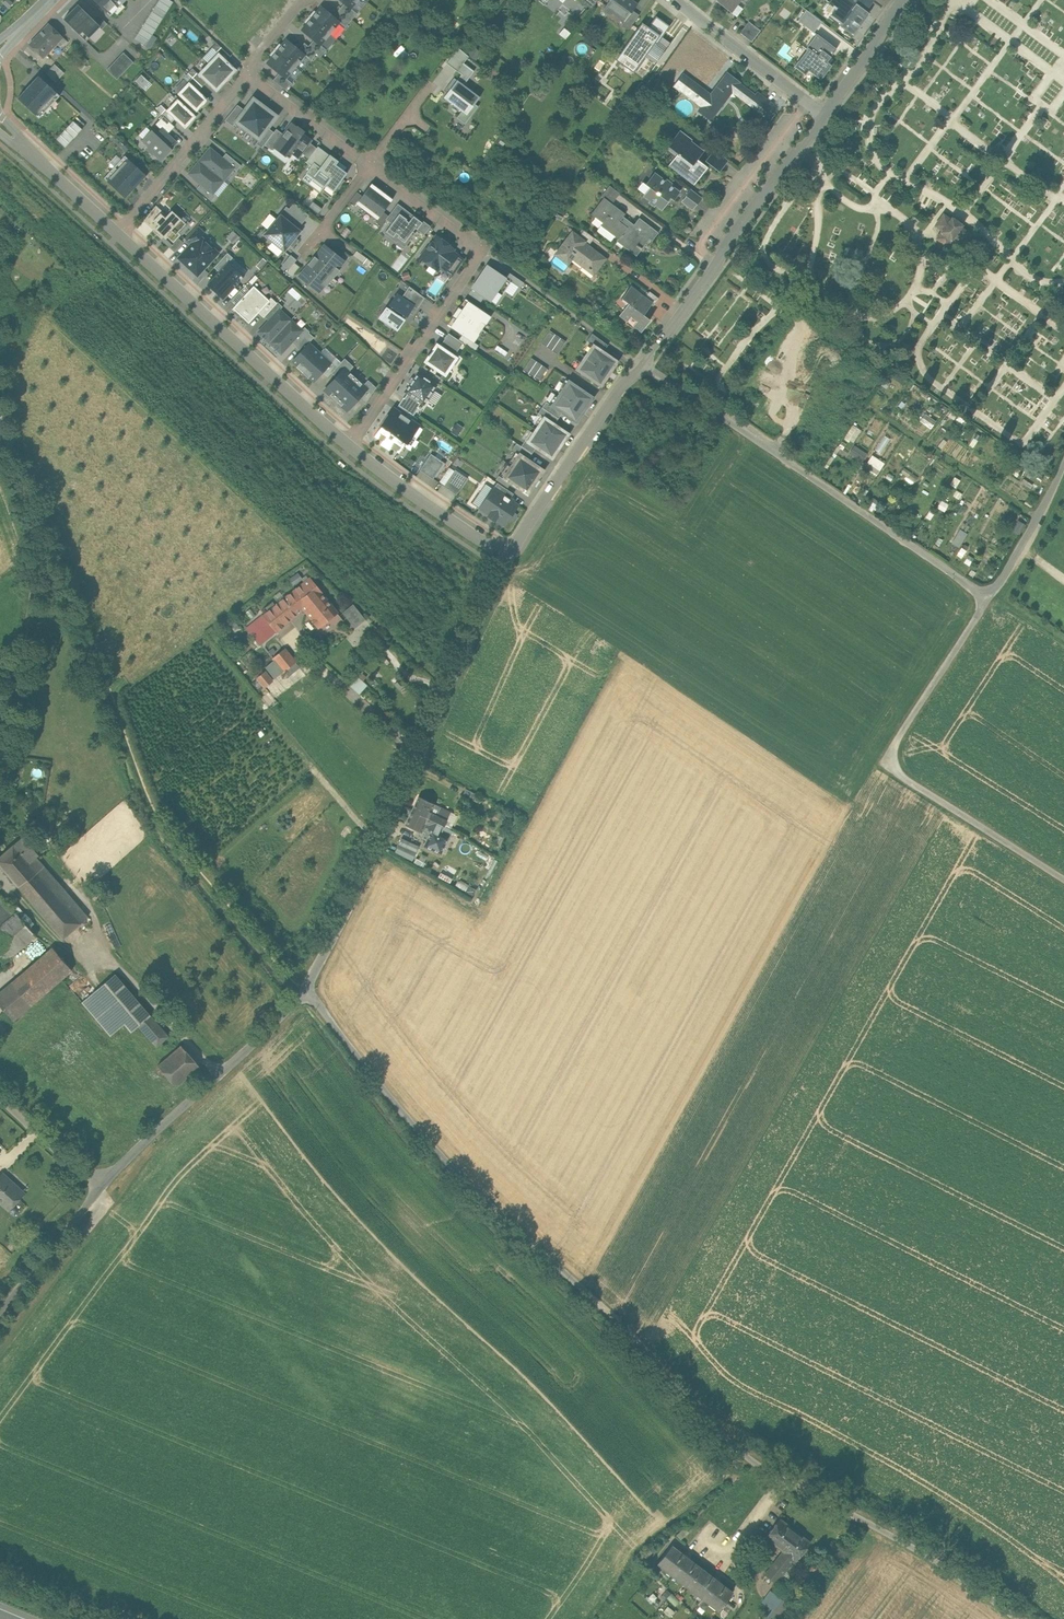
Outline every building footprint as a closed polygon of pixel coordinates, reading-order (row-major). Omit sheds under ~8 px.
[(110,16),(126,0),(95,0),(110,16)] [(154,34),(173,0),(157,0),(136,40),(151,48),(158,36),(154,34)] [(344,3),(350,8),(351,8),(355,2),(356,3),(359,0),(341,0),(344,3)] [(632,0),(609,0),(605,6),(625,20),(626,21),(633,11),(638,3),(637,3),(632,0)] [(732,12),(741,0),(716,0),(732,12)] [(828,3),(835,8),(831,14),(842,22),(840,25),(853,35),(860,25),(858,24),(862,18),(861,17),(865,12),(852,2),(853,0),(830,0),(828,3)] [(873,0),(853,0),(852,2),(865,12),(874,0),(873,0)] [(350,8),(344,3),(339,10),(351,20),(357,13),(351,8),(350,8)] [(100,26),(78,4),(64,19),(86,41),(100,26)] [(333,16),(322,7),(317,12),(316,12),(311,18),(331,34),(335,28),(334,27),(339,22),(339,21),(333,16)] [(351,20),(339,10),(333,16),(339,21),(339,22),(346,27),(351,20)] [(633,11),(626,21),(625,20),(622,25),(629,29),(639,15),(633,11)] [(822,21),(810,12),(802,23),(814,32),(822,21)] [(642,22),(616,60),(634,72),(645,57),(655,43),(657,44),(662,37),(670,26),(656,16),(648,27),(642,22)] [(331,34),(311,18),(306,23),(307,24),(302,30),(314,40),(320,45),(320,44),(325,39),(326,39),(331,34)] [(749,21),(740,32),(752,41),(760,30),(749,21)] [(49,23),(30,44),(44,58),(57,44),(64,37),(49,23)] [(836,49),(817,34),(806,48),(807,50),(794,66),(805,74),(808,70),(821,79),(832,65),(827,61),(836,49)] [(64,37),(57,44),(62,48),(68,41),(64,37)] [(662,37),(657,44),(655,43),(645,57),(656,64),(671,43),(662,37)] [(299,49),(287,40),(282,46),(281,45),(277,51),(296,67),(301,61),(300,60),(304,55),(305,54),(299,49)] [(320,45),(314,40),(309,46),(308,46),(317,53),(321,57),(327,50),(320,44),(320,45)] [(231,56),(217,43),(212,47),(219,53),(227,61),(231,56)] [(317,53),(308,46),(309,46),(304,43),(299,49),(305,54),(304,55),(311,60),(317,53)] [(796,43),(789,53),(798,60),(805,49),(796,43)] [(447,62),(462,74),(459,78),(465,83),(475,71),(464,62),(470,55),(459,47),(447,62)] [(296,67),(277,51),(272,56),(273,57),(268,63),(279,73),(285,78),(286,77),(290,72),(291,72),(296,67)] [(125,52),(108,68),(117,77),(134,61),(125,52)] [(227,61),(219,53),(209,64),(226,80),(236,70),(227,61)] [(84,57),(77,64),(82,68),(88,61),(84,57)] [(64,73),(55,64),(50,68),(60,77),(64,73)] [(226,80),(209,64),(199,74),(207,82),(217,91),(226,80)] [(60,77),(50,68),(46,73),(56,82),(60,77)] [(199,74),(193,68),(188,73),(203,86),(207,82),(199,74)] [(754,95),(739,84),(740,82),(727,72),(727,73),(722,80),(721,80),(721,81),(721,82),(729,89),(749,103),(748,104),(749,104),(750,103),(755,108),(763,97),(758,92),(757,92),(754,95)] [(203,86),(188,73),(184,77),(189,83),(198,91),(203,86)] [(279,73),(273,80),(286,90),(292,83),(286,77),(285,78),(279,73)] [(710,96),(690,81),(691,79),(690,80),(683,74),(684,74),(683,73),(673,86),(680,91),(681,90),(702,106),(699,111),(698,110),(698,111),(711,120),(710,119),(721,105),(722,106),(722,105),(719,103),(729,89),(721,82),(710,96)] [(136,80),(147,89),(152,83),(142,74),(136,80)] [(60,95),(39,75),(18,98),(40,118),(60,95)] [(480,97),(457,80),(444,97),(467,114),(480,97)] [(198,91),(189,83),(179,93),(197,110),(207,99),(198,91)] [(244,110),(235,122),(247,131),(266,106),(253,97),(244,110)] [(763,97),(755,108),(764,114),(763,115),(764,116),(773,103),(772,103),(772,104),(763,97)] [(195,116),(178,100),(168,110),(175,118),(185,127),(195,116)] [(168,110),(161,104),(157,109),(171,123),(175,118),(168,110)] [(244,110),(237,105),(226,120),(233,125),(235,122),(244,110)] [(266,106),(247,131),(259,140),(256,143),(262,148),(265,144),(274,132),(269,128),(278,116),(266,106)] [(66,146),(82,128),(74,120),(57,138),(66,146)] [(310,139),(298,130),(299,128),(298,128),(292,124),(284,134),(277,144),(282,147),(288,152),(289,150),(293,153),(298,156),(301,152),(309,142),(310,139)] [(284,134),(276,128),(274,132),(265,144),(273,151),(275,147),(277,144),(284,134)] [(176,142),(162,129),(156,135),(152,131),(144,140),(150,146),(148,149),(153,154),(154,153),(161,159),(171,149),(170,148),(176,142)] [(691,139),(680,130),(668,145),(678,153),(672,161),(678,165),(676,169),(694,183),(706,166),(696,159),(703,150),(690,140),(691,139)] [(312,144),(309,142),(301,152),(309,158),(317,148),(312,144)] [(222,158),(210,148),(200,161),(223,180),(234,168),(222,158)] [(728,160),(714,149),(705,160),(719,171),(728,160)] [(241,165),(226,153),(222,158),(234,168),(237,171),(241,165)] [(347,173),(336,164),(339,161),(330,154),(319,168),(330,177),(325,184),(334,191),(347,173)] [(147,175),(125,155),(104,178),(126,198),(147,175)] [(223,180),(200,161),(189,174),(201,183),(213,193),(223,180)] [(665,181),(655,172),(646,184),(643,182),(639,187),(646,193),(644,196),(650,200),(649,202),(654,206),(656,205),(662,210),(668,201),(670,197),(674,200),(680,192),(671,185),(672,183),(667,179),(665,181)] [(213,193),(201,183),(197,188),(198,189),(212,201),(217,196),(213,193)] [(372,183),(357,203),(367,211),(382,191),(372,183)] [(620,193),(610,185),(605,191),(616,199),(620,193)] [(702,198),(690,189),(686,195),(686,196),(682,201),(693,209),(697,204),(702,198)] [(382,191),(367,211),(370,213),(370,209),(370,214),(373,215),(378,219),(393,199),(382,191)] [(616,199),(605,191),(601,196),(603,198),(604,197),(612,203),(616,199)] [(612,203),(604,197),(603,198),(591,214),(602,223),(600,225),(601,226),(603,223),(620,236),(616,241),(617,241),(627,227),(625,226),(629,220),(623,216),(625,214),(612,203)] [(299,226),(309,214),(294,200),(283,212),(299,226)] [(156,205),(144,220),(154,230),(155,229),(158,225),(153,221),(161,213),(165,217),(167,215),(156,205)] [(167,215),(165,217),(161,213),(153,221),(158,225),(155,229),(163,236),(166,239),(168,237),(173,231),(172,230),(182,219),(172,210),(167,215)] [(303,231),(281,212),(263,234),(266,237),(284,252),(303,231)] [(267,227),(275,218),(270,214),(262,223),(267,227)] [(409,222),(406,220),(407,219),(400,214),(392,226),(390,225),(386,231),(403,245),(405,246),(415,233),(413,231),(415,228),(417,230),(420,226),(423,222),(414,216),(414,215),(409,222)] [(951,219),(943,214),(935,225),(942,230),(936,238),(947,246),(953,238),(960,243),(968,232),(961,227),(962,225),(961,224),(961,223),(954,218),(953,218),(952,217),(951,219)] [(639,217),(634,224),(629,220),(625,226),(627,227),(617,241),(619,239),(625,243),(623,246),(632,252),(633,252),(632,251),(636,246),(641,249),(642,248),(640,246),(647,237),(652,241),(659,232),(639,217)] [(182,219),(172,230),(173,231),(168,237),(169,238),(174,242),(181,235),(178,232),(186,223),(182,219)] [(163,236),(155,229),(154,230),(153,231),(161,238),(163,236)] [(595,238),(584,230),(579,236),(589,244),(595,238)] [(579,236),(573,232),(556,254),(568,264),(574,256),(593,271),(604,256),(589,245),(589,244),(579,236)] [(218,253),(199,235),(193,242),(179,258),(198,275),(218,253)] [(436,236),(420,257),(430,265),(432,262),(440,267),(454,249),(436,236)] [(176,258),(190,244),(185,240),(172,254),(176,258)] [(344,261),(325,246),(315,257),(312,260),(333,277),(339,270),(337,269),(344,261)] [(372,262),(357,250),(353,255),(369,267),(372,262)] [(333,277),(312,260),(309,264),(310,264),(300,276),(319,291),(325,284),(327,285),(333,277)] [(244,277),(228,262),(207,284),(223,299),(244,277)] [(295,262),(286,272),(291,277),(300,267),(295,262)] [(505,277),(488,266),(473,288),(490,300),(505,277)] [(269,299),(254,286),(233,309),(248,323),(269,299)] [(645,297),(631,286),(622,298),(629,303),(620,315),(641,332),(650,320),(643,315),(653,302),(652,302),(645,297)] [(659,298),(650,291),(645,297),(652,302),(655,303),(659,298)] [(413,305),(397,294),(390,304),(392,305),(389,310),(387,308),(380,318),(397,329),(404,319),(402,318),(405,314),(407,315),(413,305)] [(427,313),(434,302),(426,297),(419,307),(427,313)] [(491,316),(468,301),(463,310),(458,307),(453,315),(457,318),(451,326),(473,342),(491,316)] [(278,302),(265,316),(269,321),(279,309),(280,310),(283,306),(278,302)] [(269,321),(259,332),(270,342),(291,320),(280,310),(279,309),(269,321)] [(291,320),(270,342),(281,353),(292,341),(302,330),(291,320)] [(302,330),(292,341),(296,346),(297,346),(309,332),(310,331),(305,327),(302,330)] [(550,330),(541,343),(547,346),(555,334),(550,330)] [(309,332),(297,346),(296,346),(296,347),(301,351),(309,342),(309,343),(314,337),(309,332)] [(463,343),(449,333),(440,345),(455,355),(463,343)] [(608,345),(592,333),(587,340),(593,344),(604,351),(608,345)] [(561,337),(555,334),(547,346),(552,350),(561,337)] [(566,341),(561,337),(552,350),(557,354),(566,341)] [(301,351),(293,359),(299,365),(297,367),(302,372),(320,353),(309,343),(309,342),(301,351)] [(440,345),(437,343),(425,361),(446,375),(458,357),(455,355),(440,345)] [(604,351),(593,344),(593,345),(594,346),(590,351),(589,351),(581,362),(582,363),(578,369),(577,368),(576,369),(601,386),(618,361),(604,351)] [(320,353),(302,372),(307,377),(310,374),(315,380),(316,380),(323,372),(331,363),(320,353)] [(336,357),(331,363),(323,372),(328,376),(341,362),(336,357)] [(548,368),(531,357),(523,370),(539,381),(548,368)] [(357,378),(345,367),(324,390),(336,400),(357,378)] [(418,373),(414,379),(413,378),(409,384),(410,385),(406,391),(408,393),(421,402),(424,403),(427,398),(428,399),(434,390),(433,390),(436,385),(418,373)] [(368,388),(357,378),(336,400),(347,411),(368,388)] [(552,405),(562,412),(577,423),(594,397),(569,380),(552,405)] [(421,402),(408,393),(405,398),(418,407),(421,402)] [(405,398),(404,397),(399,405),(414,415),(419,407),(418,407),(405,398)] [(552,405),(546,401),(542,407),(558,418),(562,412),(552,405)] [(558,418),(542,407),(538,413),(544,417),(544,416),(555,423),(558,418)] [(419,426),(393,409),(382,425),(383,426),(377,435),(400,450),(410,435),(411,437),(419,426)] [(921,421),(933,426),(936,419),(924,414),(921,421)] [(555,423),(544,416),(544,417),(527,441),(527,442),(536,448),(552,459),(569,433),(555,423)] [(851,425),(847,438),(856,441),(860,428),(851,425)] [(877,447),(882,450),(886,441),(882,439),(877,447)] [(527,441),(525,440),(521,446),(532,453),(536,448),(527,442),(527,441)] [(535,456),(519,444),(515,450),(521,454),(532,461),(535,456)] [(850,454),(863,460),(867,451),(854,446),(850,454)] [(444,462),(431,453),(420,470),(433,479),(444,462)] [(532,461),(521,454),(504,479),(513,485),(529,496),(547,471),(532,461)] [(881,469),(885,462),(873,455),(868,462),(881,469)] [(467,477),(455,469),(444,486),(457,494),(467,477)] [(514,495),(498,484),(495,489),(511,499),(514,495)] [(478,510),(506,528),(521,506),(511,499),(495,489),(493,487),(478,510)] [(1021,533),(1025,523),(1018,520),(1015,531),(1021,533)] [(952,542),(960,546),(968,532),(960,528),(952,542)] [(309,578),(263,614),(276,631),(284,625),(291,620),(291,619),(302,611),(304,609),(298,601),(316,586),(309,578)] [(337,611),(316,586),(298,601),(304,609),(302,611),(304,613),(306,611),(308,613),(308,614),(309,615),(309,614),(318,626),(319,627),(337,612),(337,611)] [(354,602),(343,611),(356,627),(367,618),(354,602)] [(276,631),(263,614),(247,627),(260,644),(276,631)] [(285,649),(274,658),(284,671),(295,662),(285,649)] [(269,682),(274,679),(268,669),(263,672),(269,682)] [(265,687),(270,683),(262,673),(257,677),(265,687)] [(360,692),(368,684),(360,676),(352,684),(360,692)] [(477,795),(466,788),(463,794),(474,800),(477,795)] [(435,804),(419,796),(412,810),(437,822),(444,825),(450,812),(444,809),(443,810),(434,806),(435,805),(434,805),(435,804)] [(437,822),(412,810),(405,824),(421,832),(425,823),(431,826),(430,828),(433,830),(437,822)] [(433,830),(430,837),(444,843),(446,838),(440,835),(442,829),(444,825),(437,822),(433,830)] [(455,832),(444,825),(442,829),(447,832),(447,833),(452,836),(455,832)] [(401,836),(395,852),(413,859),(420,844),(401,836)] [(22,837),(0,856),(0,865),(18,886),(43,865),(36,857),(38,856),(22,837)] [(444,843),(430,837),(426,845),(440,852),(444,843)] [(88,917),(43,865),(18,886),(64,938),(88,917)] [(0,903),(0,920),(3,923),(16,913),(4,900),(0,903)] [(4,963),(36,936),(16,913),(3,923),(0,926),(0,958),(4,963)] [(0,992),(0,1005),(6,1012),(14,1021),(72,970),(53,947),(0,992)] [(151,1015),(115,974),(82,1002),(111,1036),(124,1024),(131,1032),(139,1025),(151,1015)] [(14,1021),(6,1012),(1,1016),(9,1025),(14,1021)] [(168,1036),(151,1015),(139,1025),(157,1046),(168,1036)] [(181,1045),(158,1065),(176,1086),(200,1066),(181,1045)] [(8,1209),(24,1192),(3,1173),(0,1176),(0,1202),(8,1209)] [(811,1542),(780,1518),(765,1537),(783,1551),(794,1559),(796,1561),(811,1542)] [(702,1568),(672,1545),(658,1563),(688,1586),(702,1568)] [(783,1551),(766,1573),(777,1582),(794,1559),(783,1551)] [(732,1592),(702,1568),(688,1586),(719,1609),(732,1592)] [(771,1592),(764,1601),(775,1609),(768,1618),(769,1618),(783,1618),(792,1607),(771,1592)]
